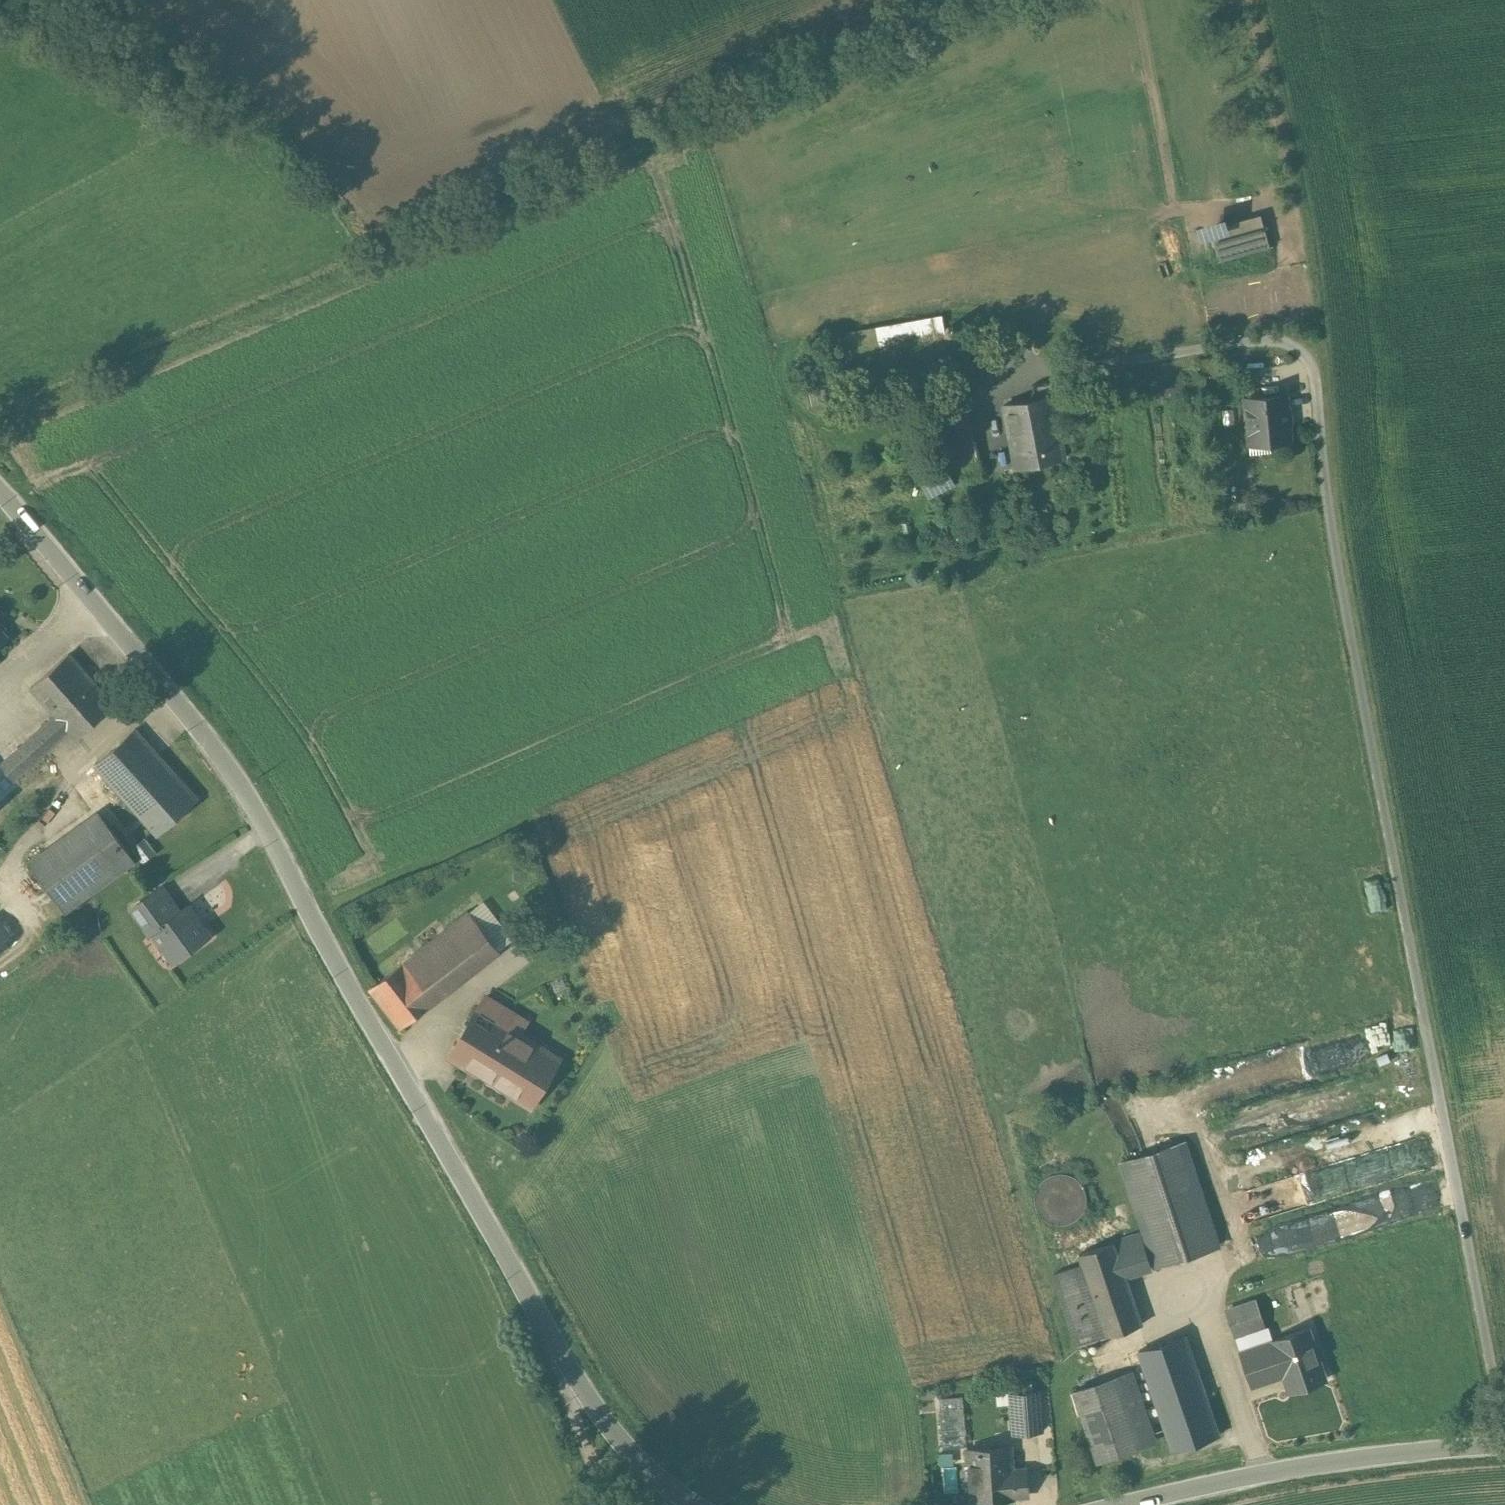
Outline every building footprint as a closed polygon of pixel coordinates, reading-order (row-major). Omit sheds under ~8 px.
[(1263,229),(1216,242),(1220,258),(1267,245),(1263,229)] [(1055,381),(1033,385),(1036,399),(1052,396),(1058,395),(1055,381)] [(1287,395),(1245,399),(1249,436),(1268,434),(1268,442),(1291,440),(1287,395)] [(1036,399),(1005,405),(1014,454),(1062,444),(1052,396),(1036,399)] [(966,408),(942,411),(951,456),(985,449),(981,429),(970,431),(966,408)] [(114,705),(69,654),(31,688),(55,715),(56,715),(70,731),(77,739),(114,705)] [(55,715),(31,737),(45,753),(70,731),(56,715),(55,715)] [(198,799),(135,729),(95,765),(158,835),(198,799)] [(98,812),(30,861),(66,911),(134,861),(98,812)] [(143,859),(154,854),(147,839),(136,844),(143,859)] [(162,887),(132,908),(151,934),(154,932),(153,931),(179,911),(162,887)] [(179,911),(153,931),(154,932),(174,960),(209,935),(188,906),(179,911)] [(469,912),(416,954),(428,970),(482,928),(469,912)] [(428,970),(418,978),(405,962),(370,989),(401,1028),(424,1010),(500,951),(482,928),(428,970)] [(428,970),(416,954),(405,962),(418,978),(428,970)] [(508,1010),(487,996),(479,1009),(500,1022),(508,1010)] [(500,1022),(479,1009),(451,1057),(507,1092),(535,1043),(500,1022)] [(560,1059),(535,1043),(507,1092),(533,1107),(560,1059)] [(1346,1076),(1228,1117),(1238,1145),(1356,1103),(1346,1076)] [(1183,1141),(1120,1161),(1144,1232),(1156,1266),(1219,1245),(1183,1141)] [(1035,1206),(1040,1216),(1049,1222),(1059,1224),(1069,1222),(1078,1217),(1084,1209),(1086,1199),(1085,1190),(1080,1182),(1073,1176),(1064,1172),(1055,1173),(1045,1177),(1037,1185),(1034,1195),(1035,1206)] [(1156,1266),(1144,1232),(1113,1242),(1122,1268),(1125,1276),(1156,1266)] [(1113,1242),(1079,1254),(1083,1264),(1088,1279),(1122,1268),(1113,1242)] [(1088,1279),(1083,1264),(1053,1274),(1078,1346),(1107,1336),(1088,1279)] [(1122,1268),(1088,1279),(1107,1336),(1141,1325),(1125,1276),(1122,1268)] [(1255,1301),(1227,1311),(1235,1336),(1263,1326),(1257,1308),(1255,1301)] [(1308,1328),(1272,1340),(1273,1342),(1241,1353),(1252,1385),(1286,1374),(1285,1371),(1294,1368),(1300,1385),(1324,1376),(1308,1328)] [(1219,1436),(1185,1335),(1139,1351),(1151,1384),(1161,1414),(1173,1451),(1219,1436)] [(1118,1377),(1074,1391),(1098,1461),(1141,1446),(1118,1377)] [(1151,1384),(1137,1389),(1147,1418),(1161,1414),(1151,1384)] [(1038,1392),(1011,1394),(1015,1434),(1041,1432),(1038,1392)] [(963,1396),(940,1397),(942,1447),(965,1446),(963,1396)] [(1012,1447),(967,1450),(970,1502),(1015,1499),(1015,1496),(1013,1471),(1012,1447)] [(1027,1471),(1013,1471),(1015,1496),(1028,1495),(1027,1471)]
